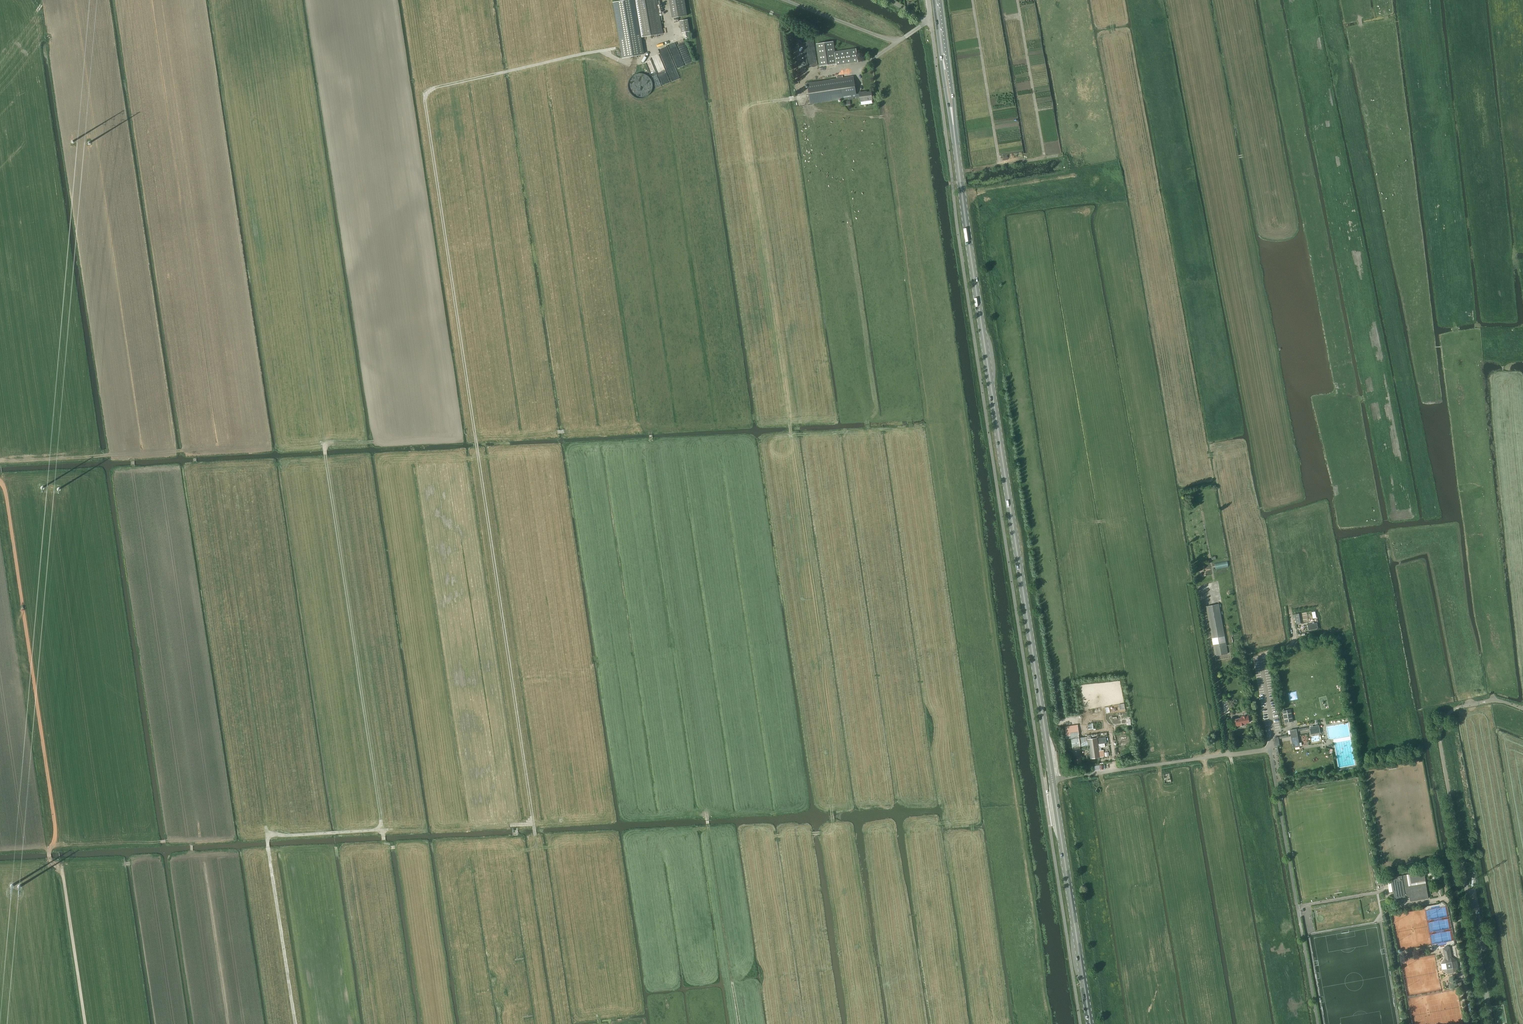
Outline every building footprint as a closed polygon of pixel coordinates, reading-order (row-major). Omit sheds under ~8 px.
[(614,3),(614,7),(621,46),(622,49),(622,53),(623,58),(643,54),(640,37),(662,34),(660,16),(657,0),(628,0),(614,2),(614,3)] [(672,18),(687,16),(684,0),(669,0),(672,18)] [(679,21),(681,33),(690,32),(687,19),(679,21)] [(820,66),(835,64),(857,60),(856,49),(834,52),(832,41),(817,44),(820,66)] [(853,76),(807,83),(810,104),(856,97),(856,98),(860,98),(860,102),(872,100),(871,92),(864,93),(864,92),(859,93),(859,94),(856,94),(853,76)] [(1206,606),(1215,655),(1228,653),(1219,604),(1206,606)] [(1283,711),(1285,723),(1293,721),(1291,709),(1283,711)] [(1241,718),(1236,719),(1237,724),(1237,725),(1237,726),(1238,726),(1239,725),(1246,724),(1246,723),(1250,722),(1249,721),(1252,720),(1251,717),(1249,718),(1248,715),(1243,716),(1241,716),(1241,718)] [(1064,727),(1065,736),(1077,734),(1076,725),(1064,727)] [(1310,733),(1310,735),(1320,733),(1319,725),(1309,727),(1310,733)] [(1088,739),(1090,758),(1104,756),(1103,750),(1098,750),(1096,737),(1088,739)] [(1131,737),(1121,738),(1122,741),(1123,741),(1124,745),(1125,745),(1125,750),(1124,750),(1125,754),(1133,753),(1131,740),(1131,737)] [(1071,739),(1072,748),(1080,747),(1079,738),(1071,739)] [(1297,741),(1286,743),(1289,758),(1300,756),(1297,741)] [(1073,762),(1073,764),(1074,764),(1074,766),(1082,764),(1081,758),(1080,749),(1071,751),(1072,759),(1073,759),(1073,762)] [(1428,871),(1428,877),(1431,877),(1432,880),(1439,879),(1438,875),(1437,869),(1428,871)] [(1405,897),(1405,896),(1409,895),(1410,901),(1428,898),(1424,872),(1406,875),(1402,875),(1390,877),(1394,899),(1405,897)] [(1446,948),(1443,948),(1445,958),(1444,960),(1446,960),(1446,962),(1445,964),(1446,968),(1447,969),(1451,971),(1451,972),(1454,972),(1457,967),(1456,961),(1451,957),(1449,947),(1449,946),(1445,946),(1446,948)]
